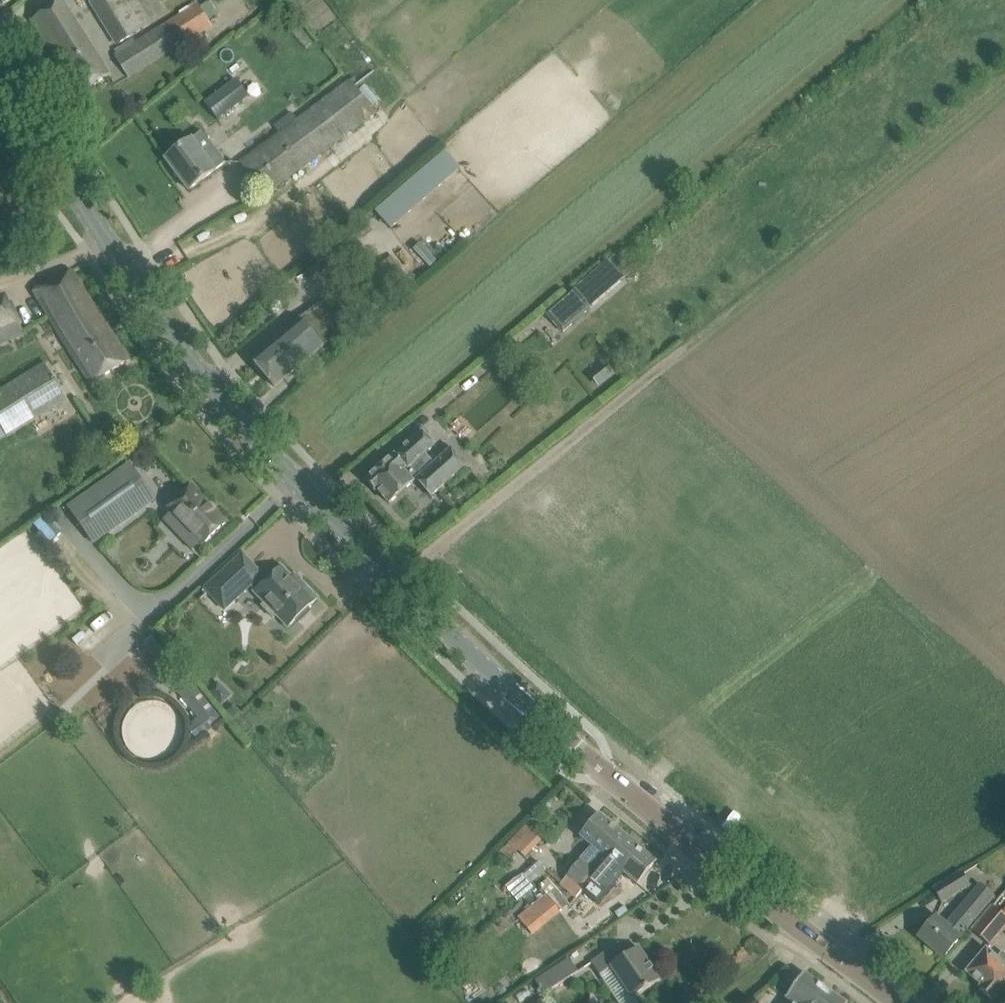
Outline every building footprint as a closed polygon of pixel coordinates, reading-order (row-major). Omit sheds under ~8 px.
[(116,47),(152,24),(137,0),(93,0),(88,3),(116,47)] [(35,18),(82,92),(109,75),(62,1),(35,18)] [(198,5),(192,9),(115,57),(128,77),(205,29),(211,25),(198,5)] [(204,103),(217,119),(249,95),(236,79),(204,103)] [(239,163),(264,196),(375,112),(350,79),(239,163)] [(202,131),(165,159),(189,190),(225,163),(202,131)] [(430,164),(375,211),(388,227),(443,180),(430,164)] [(334,303),(355,329),(414,281),(392,255),(334,303)] [(68,284),(39,300),(34,291),(33,292),(91,384),(130,360),(71,271),(63,276),(68,284)] [(591,309),(573,288),(545,312),(564,333),(573,326),(591,309)] [(24,336),(18,321),(11,303),(3,306),(0,299),(0,345),(24,336)] [(251,359),(274,387),(323,346),(300,318),(251,359)] [(6,436),(7,437),(67,399),(44,363),(0,390),(0,439),(6,436)] [(607,364),(591,377),(599,388),(616,375),(607,364)] [(376,492),(377,490),(389,503),(416,479),(432,496),(467,465),(451,448),(434,463),(426,454),(435,445),(423,431),(366,481),(376,492)] [(154,500),(130,465),(69,508),(94,543),(154,500)] [(227,523),(220,516),(193,488),(169,510),(203,546),(227,523)] [(205,588),(215,599),(224,610),(236,599),(251,586),(256,591),(255,592),(265,603),(262,606),(274,618),(277,615),(289,627),(296,619),(300,622),(311,611),(308,608),(317,599),(301,582),(298,585),(281,567),(266,581),(261,576),(262,575),(243,554),(205,588)] [(222,723),(192,684),(178,695),(201,724),(195,730),(203,739),(222,723)] [(567,876),(559,885),(574,898),(574,899),(575,899),(583,890),(597,874),(609,860),(628,837),(600,813),(581,837),(592,846),(581,860),(567,876)] [(526,825),(499,853),(507,861),(519,850),(525,856),(541,840),(526,825)] [(597,874),(583,890),(597,902),(599,903),(613,887),(615,889),(627,875),(637,884),(656,861),(628,837),(609,860),(597,874)] [(522,873),(532,884),(547,871),(538,860),(522,873)] [(933,888),(943,903),(970,885),(961,871),(933,888)] [(534,886),(532,884),(522,873),(515,877),(507,883),(519,898),(534,886)] [(960,937),(995,895),(981,884),(946,925),(936,917),(919,937),(943,958),(960,937)] [(547,895),(519,916),(533,934),(561,912),(559,910),(547,895)] [(989,946),(1004,927),(1004,916),(992,905),(971,930),(989,946)] [(639,947),(627,955),(620,943),(591,962),(603,980),(615,971),(633,998),(661,980),(639,947)] [(993,1000),(1004,985),(1004,954),(1002,951),(997,958),(986,949),(966,972),(982,985),(979,988),(993,1000)] [(535,981),(544,994),(577,973),(569,959),(535,981)] [(825,988),(804,973),(786,998),(793,1002),(815,1002),(825,988)] [(825,988),(815,1002),(846,1002),(825,988)]
